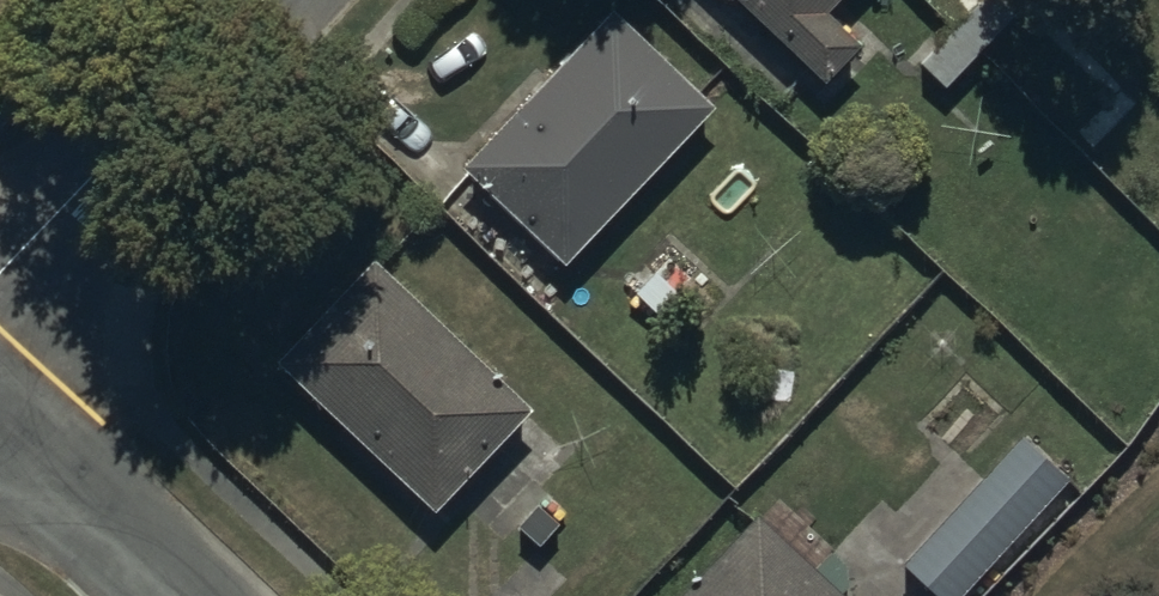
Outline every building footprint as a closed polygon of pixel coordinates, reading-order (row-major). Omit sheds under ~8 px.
[(829,82),(864,45),(832,15),(847,0),(742,0),(829,82)] [(1020,14),(1005,0),(923,0),(923,1),(955,32),(922,66),(947,90),(1020,14)] [(464,164),(570,268),(721,110),(615,11),(464,164)] [(663,326),(704,284),(672,253),(631,295),(663,326)] [(384,261),(282,364),(432,512),(534,409),(384,261)] [(1024,437),(899,566),(933,595),(969,595),(1075,486),(1024,437)] [(560,522),(540,502),(522,520),(541,540),(560,522)] [(760,513),(683,595),(848,595),(760,513)]
